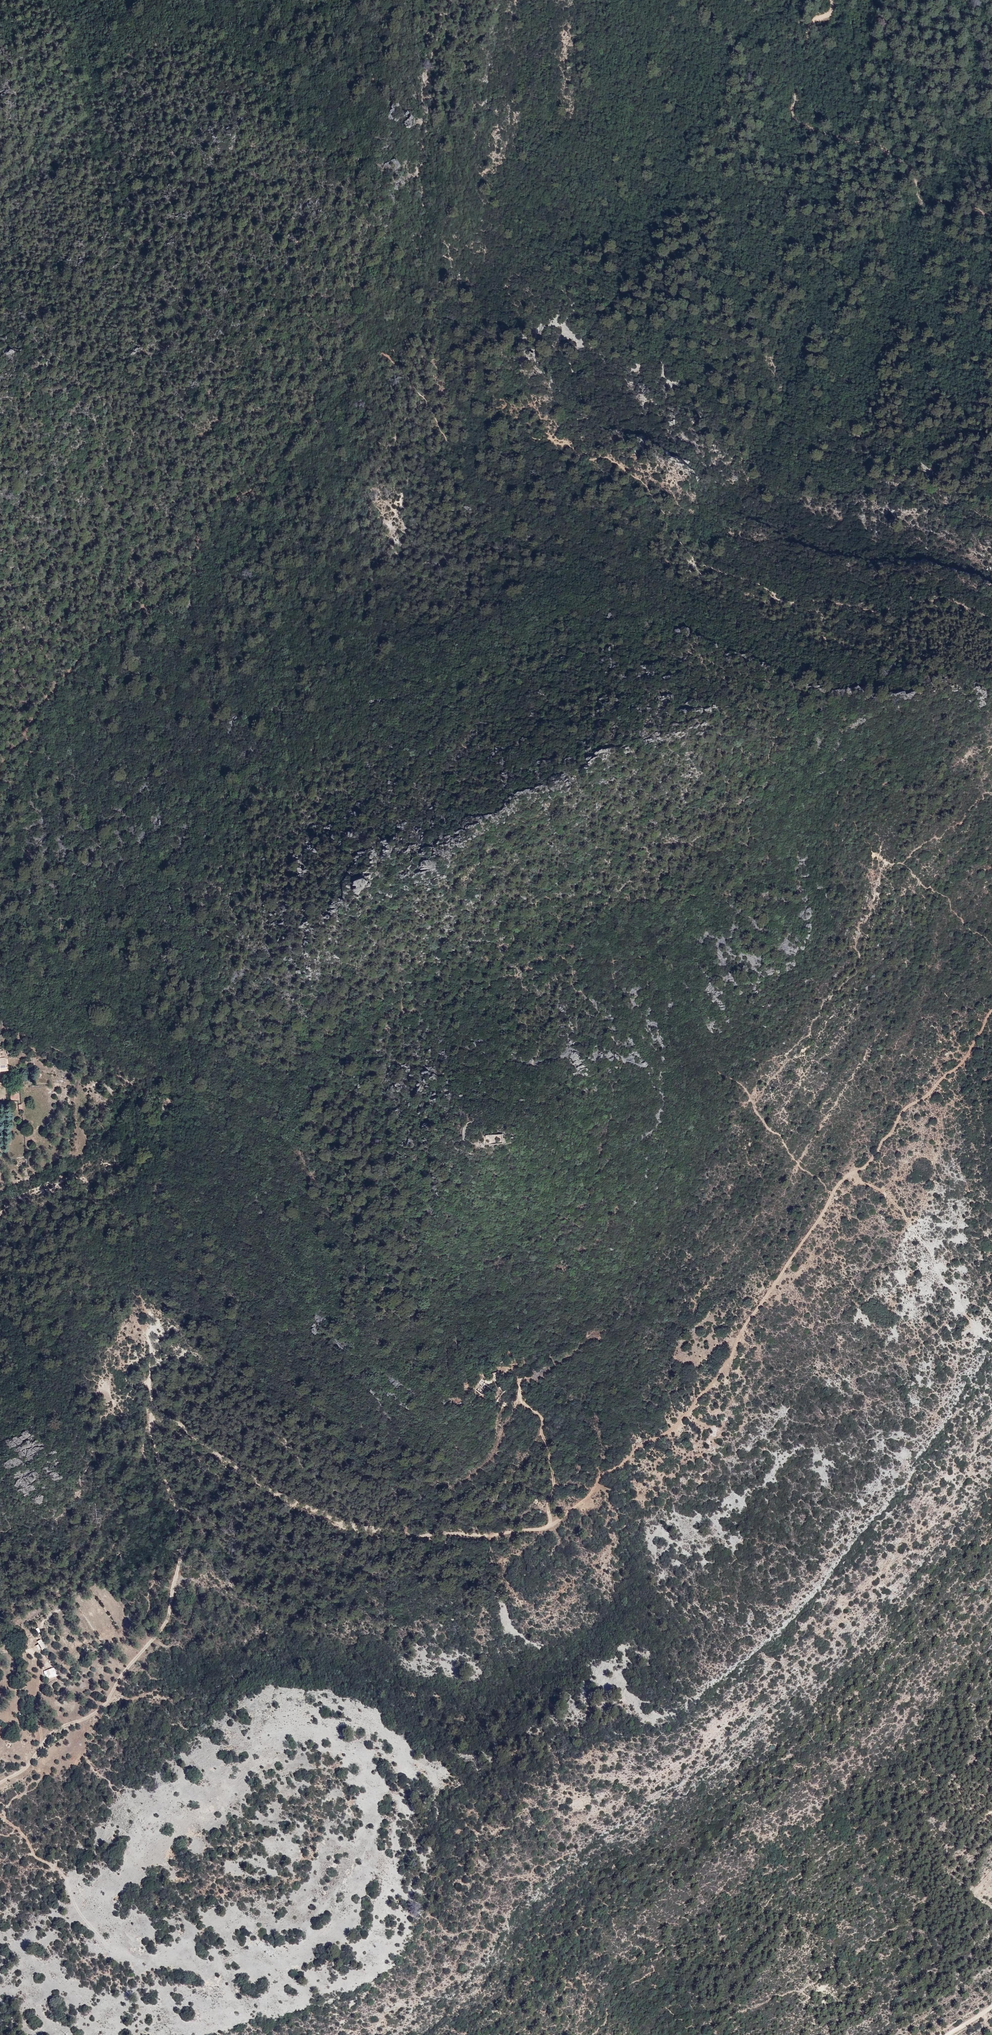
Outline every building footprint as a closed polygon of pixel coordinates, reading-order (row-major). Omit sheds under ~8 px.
[(372,905),(370,893),(356,897),(359,908),(372,905)] [(18,1083),(10,1084),(10,1099),(18,1099),(18,1083)] [(505,1144),(505,1133),(488,1135),(488,1145),(505,1144)] [(48,1680),(58,1676),(55,1668),(45,1672),(48,1680)]
